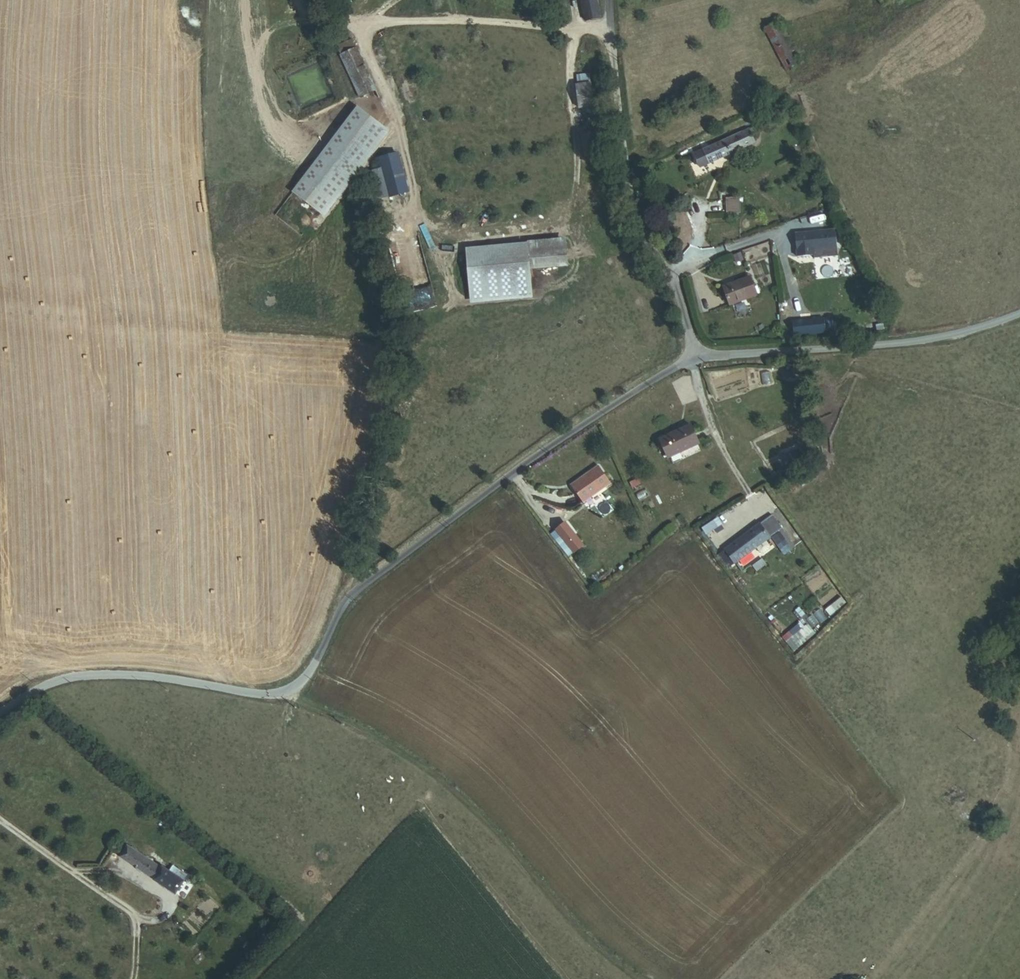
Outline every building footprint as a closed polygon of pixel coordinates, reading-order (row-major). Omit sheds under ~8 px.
[(600,20),(596,0),(579,0),(584,24),(600,20)] [(782,54),(799,48),(790,19),(773,24),(782,54)] [(353,99),(375,88),(352,38),(333,47),(353,91),(350,92),(353,99)] [(786,68),(804,63),(799,48),(782,54),(786,68)] [(584,111),(597,107),(591,84),(578,88),(584,111)] [(292,192),(327,215),(387,125),(353,102),(292,192)] [(710,165),(754,144),(747,128),(703,149),(710,165)] [(382,189),(398,185),(388,150),(373,155),(382,189)] [(740,213),(739,198),(725,198),(725,213),(740,213)] [(818,248),(842,248),(842,231),(802,232),(803,257),(818,257),(818,248)] [(528,267),(567,264),(566,248),(527,251),(528,267)] [(403,281),(411,307),(435,299),(427,273),(403,281)] [(731,304),(761,295),(755,276),(725,285),(731,304)] [(794,338),(825,335),(823,321),(792,324),(794,338)] [(658,437),(667,458),(700,443),(691,422),(658,437)] [(612,483),(599,465),(571,485),(584,504),(612,483)] [(640,484),(638,478),(629,482),(631,488),(640,484)] [(725,554),(728,559),(783,526),(775,513),(717,548),(722,556),(725,554)] [(717,515),(700,526),(705,534),(722,522),(717,515)] [(572,549),(584,540),(568,519),(556,527),(572,549)] [(781,530),(770,535),(775,544),(785,540),(781,530)] [(583,564),(595,555),(584,540),(572,549),(583,564)] [(817,565),(800,578),(811,592),(828,580),(817,565)] [(831,602),(834,609),(845,603),(842,596),(831,602)] [(785,641),(794,651),(815,633),(807,623),(785,641)] [(156,880),(165,868),(130,846),(122,858),(156,880)] [(156,880),(178,895),(190,877),(175,868),(172,873),(165,868),(156,880)]
